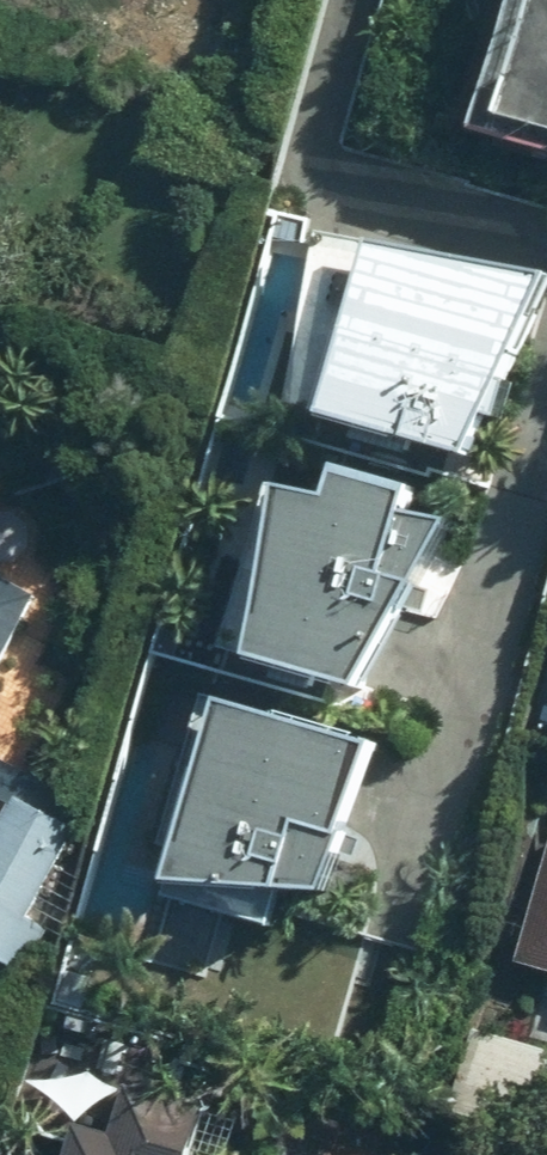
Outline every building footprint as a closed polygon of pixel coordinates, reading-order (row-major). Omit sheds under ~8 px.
[(496,120),(546,134),(546,0),(529,0),(496,120)] [(532,290),(359,262),(300,434),(454,469),(532,290)] [(313,514),(268,508),(227,673),(345,702),(433,533),(388,529),(395,503),(328,485),(313,514)] [(31,597),(0,580),(0,654),(31,597)] [(357,760),(212,722),(158,898),(320,900),(357,760)] [(516,963),(546,973),(546,862),(516,963)] [(110,1144),(69,1131),(61,1154),(190,1154),(201,1120),(125,1097),(110,1144)]
